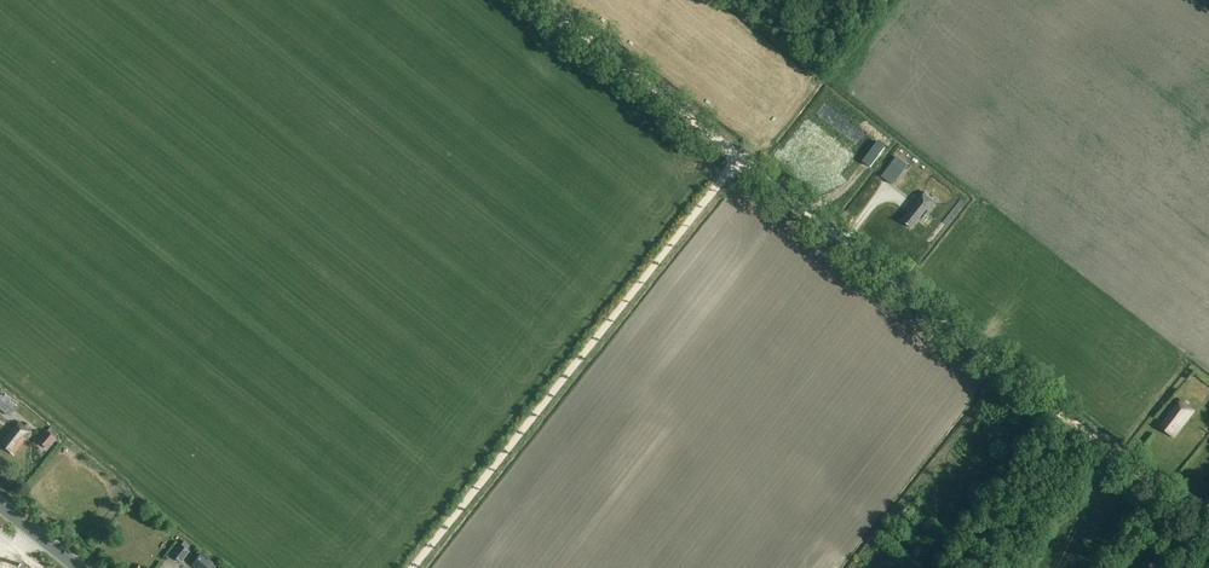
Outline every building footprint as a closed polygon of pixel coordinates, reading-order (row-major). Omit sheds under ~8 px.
[(863,161),(871,167),(885,148),(878,142),(863,161)] [(893,162),(882,176),(892,184),(903,170),(893,162)] [(16,407),(9,401),(11,399),(5,394),(3,397),(0,394),(0,395),(0,408),(9,416),(16,407)] [(1175,437),(1196,411),(1183,401),(1162,427),(1175,437)] [(2,446),(14,456),(32,433),(20,423),(17,421),(0,443),(0,445),(2,446)] [(50,427),(47,431),(55,437),(58,433),(50,427)] [(45,430),(37,440),(47,448),(55,438),(55,437),(47,431),(45,430)] [(170,554),(171,554),(180,562),(189,552),(187,550),(191,546),(184,540),(180,545),(179,544),(179,543),(170,554)] [(192,564),(197,567),(214,567),(215,566),(200,554),(192,564)] [(833,563),(818,555),(810,567),(830,567),(833,563)]
